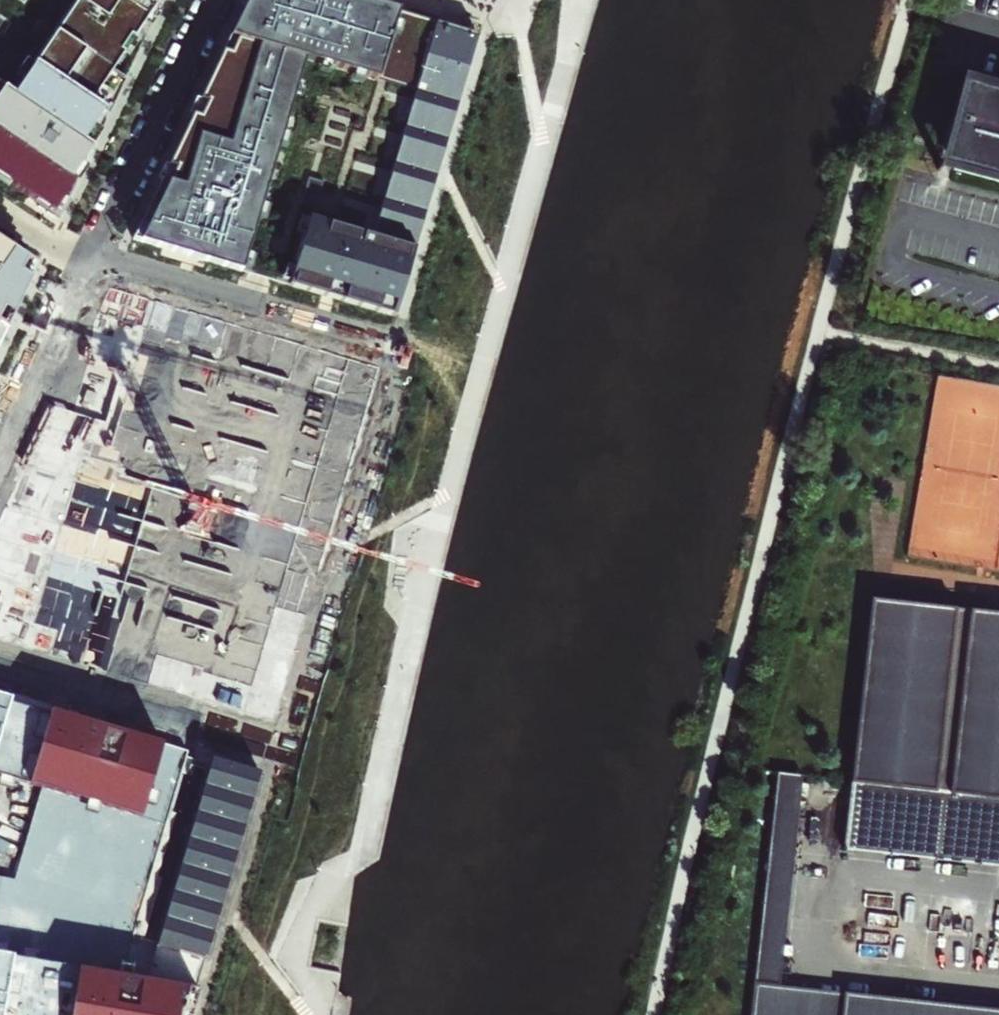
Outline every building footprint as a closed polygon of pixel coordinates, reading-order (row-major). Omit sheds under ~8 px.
[(14,91),(0,82),(0,175),(58,215),(162,0),(76,0),(14,91)] [(362,0),(248,0),(134,239),(244,272),(307,59),(414,90),(372,234),(305,215),(287,285),(394,317),(479,35),(362,0)] [(962,79),(936,173),(998,190),(998,89),(962,79)] [(36,264),(0,241),(0,340),(36,264)] [(54,407),(0,520),(0,642),(275,722),(307,614),(276,605),(295,542),(326,551),(378,366),(105,290),(86,359),(119,368),(104,421),(54,407)] [(870,600),(850,782),(843,850),(998,867),(998,614),(870,600)] [(0,877),(0,1014),(192,1014),(261,772),(209,757),(156,945),(130,937),(187,752),(0,695),(0,775),(41,788),(13,880),(0,877)] [(776,773),(753,984),(779,987),(802,775),(776,773)] [(753,984),(750,1014),(998,1014),(998,1011),(779,987),(753,984)]
